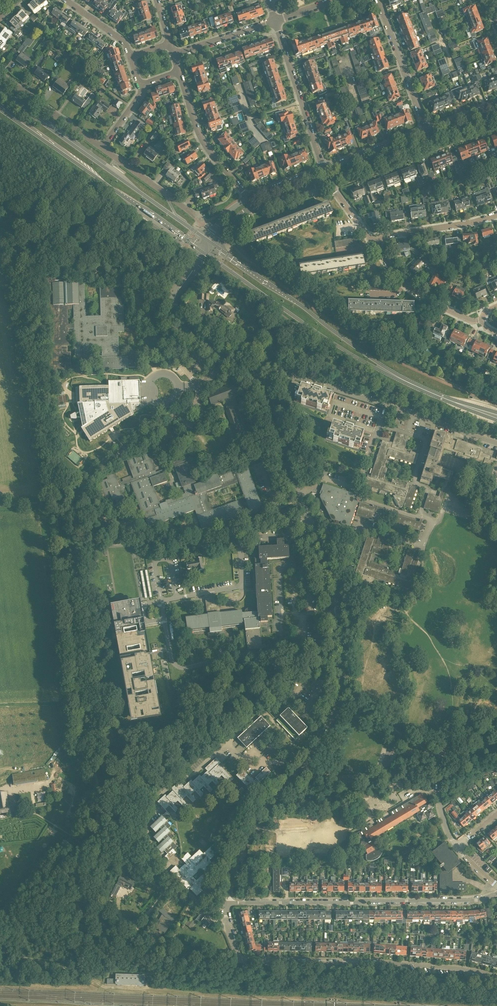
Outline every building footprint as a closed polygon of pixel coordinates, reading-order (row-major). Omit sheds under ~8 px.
[(98,10),(104,1),(102,0),(97,0),(93,6),(98,10)] [(104,1),(98,10),(103,13),(107,7),(110,9),(111,7),(115,1),(116,0),(112,0),(109,4),(104,1)] [(249,1),(249,2),(236,6),(237,8),(239,7),(251,3),(258,1),(258,0),(252,0),(249,1)] [(40,7),(35,1),(28,6),(33,13),(40,7)] [(136,6),(136,7),(136,8),(137,8),(138,11),(148,8),(148,7),(148,5),(147,5),(146,3),(141,4),(140,1),(134,3),(135,6),(136,6)] [(182,11),(180,7),(183,6),(182,2),(175,5),(176,8),(171,9),(172,10),(171,10),(172,12),(173,14),(182,11)] [(255,8),(248,11),(251,19),(263,15),(260,7),(259,4),(254,5),(255,8)] [(225,16),(228,24),(230,24),(233,24),(232,23),(233,23),(231,14),(230,14),(230,13),(234,11),(232,5),(228,7),(229,11),(224,13),(224,16),(225,16)] [(473,14),(477,12),(475,6),(471,8),(471,7),(465,9),(466,10),(463,11),(464,13),(465,13),(467,16),(471,14),(472,13),(473,14)] [(52,14),(59,19),(63,13),(56,8),(52,14)] [(107,16),(113,20),(117,14),(118,12),(114,8),(113,9),(113,8),(107,16)] [(139,17),(149,14),(148,8),(138,11),(139,17)] [(16,17),(22,23),(28,16),(23,10),(16,17)] [(182,11),(173,14),(174,17),(173,17),(174,19),(175,19),(175,20),(183,17),(182,11)] [(251,19),(248,11),(236,15),(239,23),(251,19)] [(422,16),(427,15),(426,12),(421,14),(419,15),(431,44),(433,43),(431,40),(430,37),(429,34),(428,31),(427,28),(426,25),(425,22),(424,20),(422,16)] [(478,14),(477,12),(473,14),(472,13),(471,14),(467,16),(469,22),(479,18),(479,17),(480,16),(479,14),(478,14)] [(70,18),(63,13),(59,19),(58,20),(61,22),(61,21),(66,24),(68,22),(70,18)] [(122,18),(117,14),(113,20),(118,24),(122,18)] [(146,21),(151,19),(149,14),(139,17),(141,23),(146,21)] [(401,30),(411,26),(407,15),(397,18),(397,19),(397,20),(398,22),(400,27),(400,28),(401,30)] [(211,27),(215,26),(216,28),(217,28),(217,29),(220,28),(219,27),(222,26),(219,18),(217,19),(216,18),(213,19),(214,20),(213,20),(212,16),(208,17),(211,27)] [(227,25),(228,24),(225,16),(224,16),(219,18),(222,26),(225,25),(225,26),(227,25)] [(374,16),(368,18),(372,30),(374,35),(373,35),(374,36),(373,36),(374,39),(380,37),(378,31),(376,31),(376,30),(378,29),(378,28),(374,16)] [(22,23),(16,17),(10,23),(15,29),(22,23)] [(183,17),(175,20),(176,22),(175,23),(176,25),(177,26),(185,23),(183,17)] [(360,22),(357,23),(361,34),(362,33),(362,34),(364,34),(364,33),(369,31),(369,32),(370,36),(371,36),(372,37),(370,37),(372,40),(374,39),(373,36),(374,36),(373,35),(374,35),(372,30),(368,18),(364,20),(364,22),(361,23),(360,22)] [(478,25),(481,23),(480,21),(481,20),(480,18),(479,18),(469,22),(466,23),(468,28),(475,26),(477,26),(478,25)] [(207,19),(204,20),(203,20),(204,22),(200,23),(201,24),(199,25),(201,33),(204,32),(204,33),(207,32),(206,32),(207,31),(206,28),(210,26),(207,19)] [(74,21),(73,21),(70,27),(77,32),(81,26),(74,21)] [(347,28),(346,28),(349,36),(350,37),(351,38),(353,38),(353,36),(358,35),(358,36),(360,35),(360,34),(361,34),(357,23),(355,24),(355,25),(350,27),(349,26),(347,27),(347,28)] [(483,29),(481,23),(478,25),(477,26),(475,26),(468,28),(472,38),(476,37),(475,33),(480,31),(483,29)] [(187,38),(190,37),(187,28),(186,25),(178,27),(180,33),(179,34),(181,39),(187,38)] [(193,27),(196,35),(198,34),(199,35),(201,34),(201,33),(199,25),(193,27)] [(77,32),(84,37),(82,40),(83,41),(85,39),(87,36),(86,35),(88,31),(81,26),(77,32)] [(415,37),(411,26),(401,30),(402,32),(404,38),(405,41),(415,37)] [(149,31),(152,39),(158,38),(158,37),(158,35),(157,35),(154,27),(152,28),(152,30),(149,31)] [(187,28),(190,37),(191,37),(193,37),(193,36),(196,35),(193,27),(187,28)] [(346,37),(349,36),(346,28),(345,28),(343,28),(343,29),(340,30),(345,44),(347,43),(348,43),(346,37)] [(7,42),(13,34),(6,29),(0,36),(7,42)] [(342,45),(345,44),(340,30),(337,31),(337,30),(335,31),(335,32),(334,32),(336,41),(340,39),(342,45)] [(144,32),(147,41),(152,39),(149,31),(144,32)] [(139,34),(141,43),(147,41),(144,32),(139,34)] [(333,42),(336,41),(334,32),(332,33),(331,32),(330,33),(330,34),(327,34),(332,49),(335,48),(333,42)] [(85,39),(87,40),(88,40),(95,45),(99,39),(92,34),(90,36),(88,35),(87,36),(85,39)] [(141,43),(139,34),(135,35),(135,34),(132,35),(135,42),(134,43),(135,44),(136,45),(141,43)] [(329,50),(332,49),(327,34),(324,35),(323,35),(322,35),(321,36),(321,37),(324,45),(327,44),(329,50)] [(31,61),(30,61),(32,59),(26,54),(25,55),(22,53),(28,45),(29,46),(34,40),(30,38),(30,39),(28,37),(29,36),(18,50),(21,52),(20,54),(21,55),(20,57),(19,57),(18,59),(16,61),(26,68),(31,61)] [(324,45),(321,37),(320,37),(319,36),(318,37),(317,38),(312,40),(311,39),(309,40),(313,50),(324,46),(324,45)] [(415,37),(405,41),(406,43),(408,49),(409,51),(410,52),(419,48),(415,37)] [(108,45),(99,39),(95,45),(102,50),(104,47),(104,48),(105,47),(106,48),(108,45)] [(369,43),(373,54),(383,51),(382,48),(381,48),(379,43),(380,42),(379,40),(378,40),(378,39),(369,43)] [(485,46),(489,45),(488,42),(489,42),(488,40),(487,40),(487,39),(474,44),(475,47),(478,46),(479,49),(483,47),(483,46),(484,46),(485,46)] [(271,40),(265,42),(268,51),(271,50),(272,51),(274,51),(274,49),(275,49),(273,44),(271,40)] [(302,54),(313,50),(309,40),(307,41),(302,43),(302,41),(298,42),(302,54)] [(256,44),(254,45),(257,55),(260,54),(260,55),(261,55),(265,54),(266,56),(269,55),(269,53),(268,51),(265,42),(259,44),(257,44),(256,44)] [(296,56),(302,54),(298,42),(292,44),(296,56)] [(251,46),(242,49),(246,59),(248,58),(249,59),(255,57),(254,56),(257,55),(254,45),(251,45),(251,46)] [(483,47),(479,49),(481,54),(491,50),(490,48),(491,47),(490,45),(489,45),(485,46),(484,46),(483,46),(483,47)] [(111,59),(119,56),(120,56),(118,50),(112,52),(111,49),(112,48),(109,46),(106,50),(109,52),(111,59)] [(364,67),(365,66),(358,47),(356,47),(364,67)] [(413,60),(422,57),(423,56),(422,53),(424,53),(423,50),(420,51),(411,54),(411,55),(410,56),(411,58),(412,58),(413,60)] [(491,50),(481,54),(483,60),(487,58),(488,59),(489,58),(489,57),(493,56),(492,54),(493,53),(492,51),(491,51),(491,50)] [(373,54),(377,66),(387,62),(386,60),(383,54),(384,53),(383,51),(373,54)] [(234,54),(238,64),(244,62),(241,52),(237,53),(234,54)] [(43,54),(36,64),(39,66),(45,58),(44,58),(45,56),(43,54)] [(232,66),(238,64),(234,54),(231,54),(231,55),(228,56),(232,66)] [(119,56),(111,59),(110,59),(112,64),(121,61),(119,56)] [(226,68),(232,66),(228,56),(226,57),(225,57),(222,58),(226,68)] [(484,66),(485,65),(488,64),(488,65),(493,63),(495,62),(494,59),(495,58),(494,56),(493,56),(489,57),(489,58),(488,59),(487,58),(483,60),(481,61),(482,63),(479,65),(481,71),(486,69),(484,66)] [(422,57),(413,60),(413,61),(413,64),(414,64),(415,66),(426,62),(424,59),(423,59),(422,57)] [(220,70),(226,68),(222,58),(220,58),(220,59),(217,60),(220,70)] [(121,61),(112,64),(114,70),(123,67),(121,61)] [(263,64),(267,75),(278,72),(277,70),(276,69),(274,64),(275,63),(274,62),(274,61),(273,61),(263,64)] [(306,74),(306,76),(317,73),(313,61),(303,65),(304,65),(303,66),(304,68),(306,73),(306,74)] [(205,70),(203,64),(202,62),(198,64),(198,66),(192,68),(192,69),(191,70),(192,72),(193,72),(193,74),(194,74),(205,70)] [(388,64),(387,62),(377,66),(379,72),(389,68),(388,65),(388,64)] [(426,62),(415,66),(415,67),(415,69),(416,69),(417,72),(428,68),(426,65),(425,62),(426,62)] [(123,67),(114,70),(116,75),(124,72),(123,67)] [(39,68),(35,74),(45,81),(51,73),(46,69),(44,72),(39,68)] [(207,76),(205,70),(194,74),(195,76),(194,77),(195,80),(207,76)] [(124,72),(116,75),(118,81),(126,78),(124,72)] [(267,75),(271,87),(281,83),(281,81),(280,81),(278,75),(279,74),(278,72),(267,75)] [(309,85),(310,87),(321,84),(317,73),(306,76),(307,79),(308,79),(310,84),(309,85)] [(431,78),(431,76),(432,76),(431,73),(426,75),(427,77),(420,79),(421,82),(420,83),(421,84),(422,85),(434,81),(433,77),(431,78)] [(381,79),(383,85),(393,81),(393,79),(393,78),(393,76),(391,76),(391,75),(381,79)] [(208,82),(207,76),(195,80),(196,82),(197,83),(198,86),(207,83),(208,82)] [(126,78),(118,81),(120,86),(121,86),(128,84),(126,78)] [(58,80),(53,87),(64,95),(69,88),(58,80)] [(494,89),(491,80),(485,82),(487,87),(485,88),(487,92),(494,89)] [(254,102),(257,101),(250,81),(248,81),(249,84),(250,87),(250,89),(251,92),(252,95),(253,97),(254,100),(254,102)] [(393,81),(383,85),(385,90),(395,86),(395,84),(395,81),(393,81)] [(436,87),(434,81),(422,85),(422,86),(422,87),(422,89),(424,89),(424,91),(436,87)] [(128,84),(121,86),(124,95),(127,94),(126,91),(131,89),(129,83),(128,84)] [(207,83),(198,86),(197,86),(197,88),(197,90),(198,91),(199,92),(202,91),(203,92),(209,90),(207,83)] [(271,87),(274,98),(285,94),(284,92),(283,92),(282,86),(282,85),(281,83),(271,87)] [(172,84),(167,86),(170,94),(173,93),(173,95),(176,94),(173,87),(174,86),(173,84),(172,84)] [(323,90),(321,84),(310,87),(311,90),(312,90),(313,93),(323,90)] [(164,96),(170,94),(167,86),(161,87),(164,96)] [(387,95),(397,92),(397,90),(397,89),(397,87),(396,87),(395,86),(385,90),(387,95)] [(469,88),(473,97),(479,95),(476,86),(469,88)] [(159,98),(164,96),(161,87),(156,89),(157,93),(159,98)] [(454,100),(454,98),(451,92),(450,88),(447,90),(448,93),(445,94),(446,97),(442,99),(445,108),(452,105),(450,101),(454,100)] [(473,97),(469,88),(463,90),(466,100),(467,101),(473,98),(473,97)] [(461,102),(466,100),(463,90),(456,93),(455,91),(451,92),(454,98),(455,98),(455,97),(457,96),(459,100),(461,99),(461,102)] [(398,93),(397,92),(387,95),(389,102),(392,100),(392,101),(397,100),(397,99),(400,98),(399,96),(399,95),(399,93),(398,93)] [(152,102),(153,105),(153,106),(155,108),(156,106),(156,103),(160,102),(159,98),(157,93),(151,95),(151,97),(152,97),(153,101),(152,102)] [(274,98),(276,104),(275,104),(276,107),(281,106),(280,102),(286,101),(285,97),(286,97),(285,94),(274,98)] [(72,101),(73,102),(74,102),(82,108),(86,102),(76,95),(72,101)] [(215,107),(213,101),(212,98),(208,100),(208,102),(202,104),(204,111),(206,110),(215,107)] [(118,99),(113,104),(117,108),(122,104),(118,99)] [(442,109),(445,108),(442,99),(436,101),(439,110),(440,111),(442,110),(442,109)] [(325,107),(329,106),(327,100),(315,103),(317,110),(318,110),(322,108),(323,107),(324,107),(325,107)] [(432,113),(439,110),(436,101),(428,104),(432,113)] [(90,114),(94,116),(94,117),(95,119),(96,118),(97,119),(102,112),(101,111),(103,109),(106,111),(110,106),(105,103),(103,105),(98,102),(90,114)] [(153,111),(155,108),(153,106),(153,105),(152,107),(146,103),(143,107),(150,113),(152,111),(153,111)] [(169,113),(180,111),(179,105),(173,107),(172,104),(165,106),(166,109),(168,108),(169,113)] [(240,105),(233,107),(235,113),(242,111),(240,105)] [(319,115),(331,112),(329,106),(325,107),(324,107),(323,107),(322,108),(318,110),(319,112),(319,113),(319,115)] [(141,118),(146,122),(152,126),(154,123),(149,119),(151,117),(151,118),(153,115),(150,113),(143,107),(139,112),(143,115),(141,118)] [(206,116),(217,113),(215,107),(206,110),(206,113),(206,114),(206,116)] [(401,113),(401,114),(405,123),(405,124),(411,122),(407,110),(401,113)] [(291,112),(280,116),(276,117),(279,123),(282,122),(293,119),(291,112)] [(331,112),(319,115),(320,118),(321,118),(322,121),(326,120),(328,119),(332,117),(331,112)] [(217,113),(206,116),(207,119),(209,119),(209,122),(219,119),(217,113)] [(396,116),(399,126),(402,125),(402,124),(405,123),(401,114),(396,116)] [(390,118),(394,127),(396,126),(397,127),(399,126),(396,116),(390,118)] [(326,120),(322,121),(321,122),(322,124),(323,124),(324,127),(327,126),(327,127),(335,124),(334,120),(333,120),(332,117),(328,119),(326,120)] [(219,119),(209,122),(208,122),(210,129),(211,128),(212,131),(216,129),(217,131),(222,129),(221,126),(223,126),(222,125),(223,124),(221,118),(219,119)] [(394,127),(390,118),(387,119),(386,118),(384,119),(384,120),(384,121),(386,127),(387,130),(390,129),(391,129),(393,129),(393,128),(394,127)] [(283,128),(295,124),(294,122),(293,122),(292,119),(293,119),(282,122),(283,128)] [(125,146),(126,145),(127,147),(131,142),(129,141),(130,139),(133,141),(144,126),(137,121),(131,129),(133,130),(129,136),(126,134),(119,142),(125,146)] [(370,126),(374,136),(376,135),(377,134),(379,133),(378,130),(375,123),(372,124),(373,125),(370,126)] [(285,134),(296,130),(295,128),(296,127),(295,124),(283,128),(285,134)] [(368,138),(364,128),(360,129),(359,126),(355,127),(356,130),(357,130),(360,137),(361,137),(362,139),(364,139),(365,139),(368,138)] [(374,136),(370,126),(364,128),(368,138),(374,136)] [(176,134),(174,134),(172,134),(174,139),(178,137),(178,136),(185,134),(184,128),(175,130),(176,134)] [(296,130),(285,134),(286,137),(285,138),(284,139),(285,142),(289,141),(289,140),(295,138),(295,137),(298,137),(297,134),(298,133),(297,131),(296,131),(296,130)] [(153,131),(148,138),(153,142),(158,135),(153,131)] [(343,135),(347,145),(348,145),(350,145),(350,144),(353,143),(349,132),(343,135)] [(223,146),(230,139),(225,133),(220,138),(221,139),(218,140),(220,143),(221,145),(222,145),(223,146)] [(337,137),(342,148),(345,147),(345,146),(347,145),(343,135),(337,137)] [(342,148),(337,137),(332,139),(336,150),(336,149),(339,148),(339,149),(342,148)] [(332,139),(328,140),(327,138),(324,139),(325,142),(326,142),(330,153),(336,150),(332,139)] [(230,139),(223,146),(224,148),(226,151),(234,144),(230,139)] [(179,152),(187,148),(187,147),(190,146),(188,141),(182,144),(181,141),(179,142),(180,144),(177,146),(179,152)] [(477,143),(481,153),(487,151),(484,141),(477,143)] [(471,145),(475,156),(481,153),(477,143),(471,145)] [(234,144),(226,151),(228,154),(229,153),(231,155),(238,149),(234,144)] [(465,148),(468,158),(475,156),(471,145),(465,148)] [(153,161),(158,155),(160,153),(150,146),(144,154),(153,161)] [(468,158),(465,148),(458,150),(462,160),(468,158)] [(238,149),(231,155),(230,156),(232,158),(233,158),(235,160),(237,158),(238,159),(243,155),(238,149)] [(305,150),(299,153),(302,162),(303,162),(303,163),(306,162),(306,161),(309,160),(305,150)] [(187,152),(185,154),(182,156),(184,159),(187,164),(197,157),(194,152),(189,155),(187,152)] [(299,163),(302,162),(299,153),(293,155),(297,165),(299,164),(299,163)] [(447,165),(452,163),(454,164),(456,170),(458,169),(459,172),(461,171),(456,157),(456,156),(451,158),(450,157),(451,156),(451,154),(449,154),(449,153),(443,156),(447,165)] [(294,166),(297,165),(293,155),(288,157),(291,166),(293,166),(294,166)] [(291,167),(291,166),(288,157),(287,156),(281,158),(281,157),(278,158),(281,167),(284,166),(285,170),(287,169),(288,170),(289,169),(289,168),(291,167)] [(440,167),(447,165),(443,156),(437,158),(440,167)] [(438,168),(440,167),(437,158),(431,160),(431,161),(430,162),(431,164),(432,164),(434,169),(435,172),(438,170),(438,168)] [(168,162),(163,168),(166,170),(165,171),(168,173),(166,176),(169,178),(168,179),(172,182),(173,181),(175,182),(181,174),(174,169),(175,167),(168,162)] [(266,164),(269,175),(270,175),(276,173),(272,162),(266,164)] [(197,164),(191,169),(193,172),(195,171),(199,176),(200,174),(205,170),(205,169),(206,168),(202,164),(199,167),(197,164)] [(260,166),(264,178),(267,177),(267,176),(269,175),(266,164),(260,166)] [(431,178),(432,178),(430,174),(428,175),(424,164),(418,166),(422,177),(425,176),(427,181),(432,180),(431,178)] [(264,178),(260,166),(254,168),(258,180),(258,179),(261,178),(261,179),(264,178)] [(407,169),(410,178),(414,177),(414,178),(417,177),(413,167),(407,169)] [(258,180),(254,168),(245,172),(247,177),(250,176),(252,182),(258,180)] [(410,178),(407,169),(401,172),(404,181),(407,180),(406,179),(410,178)] [(209,173),(203,179),(205,182),(211,177),(209,173)] [(391,176),(394,184),(397,183),(398,184),(400,183),(396,173),(391,176)] [(394,184),(391,176),(384,178),(388,187),(390,187),(390,186),(394,184)] [(374,182),(377,190),(381,189),(381,190),(383,189),(380,180),(374,182)] [(377,190),(374,182),(368,184),(371,194),(374,193),(373,192),(377,190)] [(207,189),(209,197),(216,194),(215,189),(218,188),(216,183),(213,184),(212,183),(209,185),(210,188),(207,189)] [(481,192),(482,196),(484,204),(491,202),(490,199),(492,199),(490,191),(489,192),(489,190),(491,189),(489,183),(486,184),(488,189),(486,190),(486,191),(481,192)] [(209,197),(207,189),(204,190),(202,186),(193,190),(196,198),(202,196),(203,199),(209,197)] [(356,188),(351,190),(352,193),(352,194),(352,196),(354,196),(355,200),(359,198),(358,197),(365,195),(362,188),(357,190),(356,188)] [(461,199),(464,209),(470,208),(468,199),(467,198),(471,197),(470,195),(469,191),(466,192),(467,197),(461,199)] [(471,198),(473,197),(475,204),(476,204),(477,206),(484,204),(482,196),(481,192),(480,191),(474,193),(472,194),(470,195),(471,197),(471,198)] [(456,200),(453,201),(452,195),(449,196),(450,202),(454,201),(454,202),(454,203),(456,211),(464,209),(461,199),(460,199),(461,201),(457,202),(456,200)] [(440,202),(440,205),(442,213),(445,212),(445,213),(450,213),(449,204),(448,200),(445,201),(440,202)] [(442,213),(440,205),(440,202),(434,203),(431,203),(432,207),(433,214),(436,214),(436,215),(442,214),(442,213)] [(309,212),(312,221),(333,213),(329,204),(309,212)] [(417,206),(417,208),(418,208),(419,218),(426,217),(424,205),(417,206)] [(411,219),(419,218),(418,208),(417,208),(410,209),(411,219)] [(396,210),(390,211),(385,212),(386,217),(390,217),(391,222),(392,222),(395,222),(395,221),(397,221),(396,210)] [(399,212),(399,210),(396,210),(397,221),(405,220),(404,214),(403,214),(403,212),(399,212)] [(289,220),(292,229),(312,221),(309,212),(289,220)] [(378,212),(368,214),(369,218),(373,217),(374,225),(382,224),(381,219),(379,219),(378,212)] [(268,227),(272,236),(292,229),(289,220),(268,227)] [(268,227),(248,235),(251,244),(272,236),(268,227)] [(493,235),(491,229),(481,232),(483,238),(490,236),(490,237),(493,236),(494,240),(496,240),(496,233),(493,235)] [(468,244),(472,243),(472,245),(474,245),(474,246),(478,245),(476,234),(466,236),(466,235),(462,235),(463,241),(466,240),(466,242),(467,242),(467,243),(468,243),(468,244)] [(451,244),(458,243),(458,242),(461,242),(460,236),(457,236),(457,239),(452,239),(451,237),(442,238),(443,242),(445,241),(445,244),(443,244),(444,249),(451,248),(451,244)] [(438,239),(424,241),(425,247),(431,246),(434,252),(439,250),(437,245),(439,245),(438,239)] [(406,256),(411,255),(409,251),(411,251),(416,257),(418,255),(420,253),(421,253),(414,245),(411,247),(411,248),(410,248),(411,249),(409,249),(408,244),(395,246),(396,251),(397,250),(397,253),(404,252),(406,256)] [(414,259),(415,259),(410,264),(413,266),(410,269),(415,274),(424,264),(422,262),(426,258),(420,253),(418,255),(414,259)] [(342,260),(344,270),(365,266),(364,257),(342,260)] [(321,263),(322,273),(344,270),(342,260),(321,263)] [(321,263),(299,267),(301,276),(322,273),(321,263)] [(430,272),(433,274),(432,276),(434,277),(429,285),(433,287),(436,282),(444,286),(446,282),(438,277),(439,276),(435,274),(434,275),(433,274),(438,267),(435,265),(430,272)] [(65,283),(53,284),(53,294),(49,294),(49,295),(50,309),(49,309),(48,292),(52,292),(52,283),(56,283),(55,281),(62,281),(61,274),(43,275),(44,296),(46,296),(46,310),(50,310),(51,346),(51,347),(50,347),(51,374),(63,373),(62,370),(71,370),(71,352),(68,353),(68,346),(69,346),(68,329),(75,328),(76,357),(78,357),(78,367),(86,366),(86,361),(91,361),(91,360),(93,360),(93,350),(86,350),(86,348),(102,347),(102,356),(101,356),(101,358),(99,358),(99,370),(128,369),(128,368),(134,367),(137,367),(137,360),(128,361),(128,357),(122,357),(121,355),(119,355),(118,332),(124,332),(122,287),(100,288),(101,295),(95,295),(95,298),(101,298),(101,317),(85,317),(84,292),(85,292),(84,284),(79,285),(79,283),(67,283),(65,283)] [(496,289),(496,281),(496,280),(495,277),(488,280),(486,275),(483,277),(487,283),(490,282),(494,291),(496,289)] [(483,285),(473,290),(477,298),(483,296),(483,297),(487,295),(483,285)] [(450,287),(448,292),(451,294),(451,293),(453,294),(452,296),(460,300),(464,294),(463,293),(465,290),(457,286),(455,290),(453,289),(450,287)] [(208,302),(208,311),(212,311),(212,308),(216,309),(219,311),(220,310),(224,313),(229,317),(235,310),(223,301),(222,303),(208,302)] [(370,303),(348,303),(348,312),(370,313),(370,303)] [(370,303),(370,313),(392,314),(392,304),(370,303)] [(190,304),(186,310),(192,313),(196,308),(190,304)] [(392,304),(392,314),(413,314),(414,305),(392,304)] [(446,339),(451,330),(448,328),(448,327),(443,325),(440,331),(436,329),(437,329),(431,325),(426,333),(429,334),(430,332),(435,335),(434,337),(440,339),(442,336),(446,339)] [(451,329),(451,330),(446,339),(444,343),(446,344),(447,343),(449,344),(451,341),(457,344),(462,334),(455,331),(451,329)] [(461,346),(464,347),(468,349),(470,345),(473,340),(470,339),(469,341),(468,340),(469,337),(462,334),(457,344),(458,344),(456,346),(460,348),(461,346)] [(476,353),(479,354),(484,344),(476,340),(475,341),(473,340),(470,345),(473,347),(474,347),(472,351),(473,351),(473,352),(475,353),(476,353)] [(490,348),(484,344),(479,354),(482,356),(482,357),(484,358),(485,357),(486,357),(487,355),(489,355),(487,358),(490,359),(491,356),(494,351),(491,349),(490,351),(489,350),(490,348)] [(75,413),(70,416),(71,419),(76,420),(77,420),(77,419),(81,419),(82,427),(82,428),(81,428),(82,428),(90,441),(90,442),(90,441),(91,441),(102,434),(110,429),(113,428),(134,414),(133,412),(130,404),(140,403),(140,401),(140,397),(139,380),(130,381),(109,381),(109,386),(95,387),(76,388),(76,401),(76,403),(76,404),(77,404),(78,404),(79,412),(76,414),(76,413),(75,413)] [(226,411),(231,424),(236,438),(242,436),(241,432),(243,431),(245,438),(251,436),(240,406),(238,406),(234,397),(239,395),(234,384),(207,394),(212,405),(224,401),(228,410),(226,411)] [(312,387),(312,386),(311,386),(310,389),(311,390),(301,387),(296,400),(301,402),(301,404),(327,412),(331,397),(319,393),(319,390),(318,390),(317,390),(315,389),(314,389),(313,388),(312,387)] [(398,414),(394,426),(398,428),(402,415),(398,414)] [(344,423),(343,425),(342,427),(343,427),(333,424),(328,437),(333,439),(333,441),(354,448),(355,446),(359,447),(363,434),(351,430),(351,428),(350,428),(348,427),(347,426),(345,425),(344,424),(344,423)] [(170,429),(163,431),(165,442),(173,440),(170,429)] [(432,476),(433,476),(435,477),(444,480),(449,481),(451,473),(448,472),(447,472),(447,471),(441,469),(440,466),(437,465),(444,442),(451,445),(451,444),(452,444),(454,436),(436,430),(435,433),(435,432),(430,447),(431,447),(420,482),(429,485),(432,476)] [(367,474),(364,484),(395,494),(395,496),(394,495),(393,495),(393,496),(397,504),(398,503),(404,505),(404,506),(410,508),(417,488),(394,480),(393,480),(392,480),(391,483),(383,480),(387,469),(384,468),(388,456),(415,465),(419,454),(410,451),(410,453),(404,451),(409,436),(396,432),(393,444),(382,440),(371,475),(367,474)] [(468,445),(469,443),(457,440),(454,450),(459,451),(457,457),(459,458),(460,454),(476,459),(477,459),(478,459),(478,458),(481,450),(468,445)] [(195,485),(194,483),(195,483),(186,458),(173,463),(175,468),(180,482),(175,483),(177,489),(182,487),(183,487),(186,494),(166,501),(166,502),(160,505),(153,487),(167,482),(164,473),(164,474),(163,470),(156,473),(155,470),(156,470),(148,451),(127,459),(134,478),(121,483),(120,480),(118,481),(114,471),(106,474),(108,479),(99,483),(106,503),(115,499),(117,505),(125,502),(123,495),(125,494),(123,488),(127,486),(126,485),(132,484),(142,513),(144,512),(146,519),(146,520),(148,527),(169,519),(195,510),(198,516),(197,516),(202,529),(243,514),(241,508),(248,505),(251,514),(263,510),(248,467),(236,472),(235,470),(218,477),(217,473),(210,476),(211,479),(195,485)] [(491,468),(494,461),(485,458),(483,465),(491,468)] [(350,527),(353,517),(355,510),(354,509),(356,508),(358,502),(354,494),(323,484),(321,490),(323,491),(322,495),(321,494),(320,497),(331,520),(338,522),(338,521),(341,522),(340,524),(350,527)] [(438,513),(438,512),(443,498),(439,496),(439,497),(428,494),(424,508),(438,513)] [(381,519),(383,513),(384,509),(373,505),(372,507),(360,503),(356,515),(381,523),(382,520),(381,519)] [(423,520),(420,519),(419,522),(396,515),(393,523),(419,531),(419,530),(420,531),(422,530),(423,529),(424,527),(423,526),(422,524),(421,524),(423,520)] [(377,540),(367,537),(354,578),(360,580),(360,579),(362,580),(361,583),(361,582),(366,583),(367,584),(374,580),(373,579),(374,578),(409,589),(419,560),(415,559),(417,553),(418,554),(419,551),(409,548),(400,576),(388,572),(389,569),(369,562),(372,553),(386,557),(391,540),(385,538),(386,536),(379,534),(377,540)] [(220,613),(219,602),(218,597),(205,599),(207,615),(203,615),(186,618),(187,630),(188,629),(188,630),(189,630),(189,631),(189,632),(210,630),(210,632),(208,633),(208,636),(225,634),(224,631),(222,631),(222,628),(242,626),(242,624),(242,623),(243,622),(244,622),(246,633),(248,650),(253,650),(253,651),(257,650),(257,649),(262,649),(262,642),(260,628),(268,626),(268,617),(272,617),(270,576),(269,565),(267,565),(267,559),(289,558),(288,546),(284,546),(284,541),(284,539),(277,540),(277,546),(259,547),(259,555),(260,560),(255,560),(255,565),(255,566),(257,592),(258,612),(255,612),(255,611),(255,610),(254,609),(253,608),(252,608),(248,608),(247,609),(246,609),(245,610),(245,611),(245,612),(245,613),(242,613),(242,611),(237,611),(220,613)] [(197,562),(187,564),(187,565),(188,569),(194,568),(195,572),(198,571),(204,570),(201,558),(201,557),(201,556),(196,557),(197,562)] [(124,682),(129,709),(131,724),(161,719),(158,704),(158,703),(157,698),(153,675),(151,667),(148,649),(145,628),(143,620),(144,620),(142,609),(140,600),(117,604),(110,606),(113,621),(114,621),(124,682)] [(299,736),(307,728),(300,721),(303,719),(301,717),(298,719),(288,709),(289,709),(288,708),(280,717),(276,720),(295,740),(299,736)] [(436,729),(439,717),(422,713),(419,725),(436,729)] [(247,748),(254,741),(270,726),(261,716),(261,717),(238,738),(247,748)] [(165,809),(169,805),(176,812),(178,809),(173,804),(178,800),(184,807),(187,804),(182,799),(186,795),(193,802),(196,800),(191,794),(195,790),(201,797),(204,795),(199,789),(203,785),(210,792),(213,790),(208,785),(212,781),(219,788),(221,785),(217,781),(222,776),(229,783),(233,779),(218,764),(220,762),(216,758),(205,768),(208,771),(201,777),(200,775),(193,782),(191,780),(184,787),(179,782),(172,789),(173,790),(167,796),(165,795),(158,802),(165,809)] [(238,800),(242,803),(246,799),(247,800),(253,794),(250,790),(257,784),(256,784),(259,781),(260,782),(271,772),(266,767),(255,778),(256,779),(253,781),(242,770),(243,770),(236,776),(237,776),(247,787),(244,790),(242,787),(235,794),(239,799),(238,800)] [(30,782),(46,779),(44,769),(13,774),(14,784),(27,782),(27,780),(30,780),(30,782)] [(400,794),(403,799),(414,794),(411,788),(400,794)] [(490,792),(496,800),(496,793),(493,788),(491,791),(489,789),(488,790),(490,792)] [(0,793),(0,814),(10,812),(9,806),(6,792),(0,793)] [(496,800),(490,792),(488,793),(486,795),(487,797),(493,804),(496,800)] [(368,826),(366,827),(361,830),(362,832),(360,833),(360,832),(353,836),(357,843),(355,844),(359,850),(364,848),(368,854),(366,855),(366,859),(366,860),(367,860),(367,861),(368,861),(371,861),(374,861),(376,860),(377,859),(380,857),(381,855),(383,852),(383,851),(382,850),(378,848),(377,849),(372,842),(371,840),(417,812),(419,811),(420,813),(417,815),(421,822),(428,818),(429,820),(435,816),(431,809),(434,807),(430,801),(428,802),(424,796),(423,797),(422,794),(418,796),(418,797),(414,800),(413,799),(390,812),(392,816),(390,817),(388,814),(376,821),(378,824),(370,829),(368,826)] [(486,795),(481,798),(488,807),(493,804),(487,797),(486,795)] [(485,810),(488,807),(481,798),(477,802),(479,804),(485,810)] [(475,804),(473,805),(481,814),(485,810),(479,804),(477,802),(475,804)] [(476,817),(481,814),(473,805),(472,804),(468,807),(469,808),(471,811),(476,817)] [(458,812),(456,809),(455,807),(453,805),(451,807),(454,811),(450,814),(460,826),(462,825),(464,827),(468,824),(461,815),(458,812)] [(472,820),(476,817),(471,811),(469,808),(468,810),(470,812),(467,814),(472,820)] [(167,811),(150,827),(153,830),(156,833),(158,830),(160,832),(165,827),(168,829),(171,826),(165,819),(170,814),(167,811)] [(472,820),(467,814),(465,816),(463,813),(461,815),(468,824),(472,820)] [(160,832),(153,838),(156,840),(159,843),(161,840),(163,842),(168,837),(171,840),(174,836),(168,829),(165,827),(160,832)] [(496,837),(496,835),(493,830),(488,834),(494,840),(496,837)] [(163,842),(157,848),(159,851),(162,853),(165,851),(168,854),(173,849),(174,850),(178,847),(171,840),(168,837),(163,842)] [(481,840),(487,848),(488,849),(492,845),(485,837),(481,840)] [(486,849),(487,848),(481,840),(476,844),(479,847),(477,848),(478,850),(479,851),(480,851),(483,853),(486,850),(486,849)] [(191,887),(190,889),(197,896),(202,891),(199,888),(207,880),(208,881),(208,880),(203,875),(196,881),(192,876),(201,868),(205,873),(213,865),(214,865),(209,860),(220,850),(215,844),(215,843),(203,854),(200,851),(192,858),(187,853),(182,859),(187,864),(185,865),(185,864),(179,869),(176,866),(171,871),(183,885),(184,885),(187,888),(189,885),(191,887)] [(433,853),(438,859),(443,865),(438,868),(439,869),(441,868),(441,891),(465,891),(465,883),(451,883),(451,869),(455,866),(459,863),(444,845),(433,853)] [(168,854),(165,856),(167,858),(169,860),(177,853),(174,850),(173,849),(168,854)] [(282,867),(282,871),(280,871),(280,869),(274,869),(274,887),(271,887),(271,891),(272,891),(274,891),(274,892),(280,891),(280,880),(282,880),(282,876),(289,876),(289,867),(285,867),(282,867)] [(112,893),(110,897),(114,899),(116,896),(122,884),(131,889),(134,882),(121,876),(118,882),(117,882),(112,893)] [(429,880),(429,892),(432,892),(434,892),(434,890),(437,890),(437,879),(434,879),(434,880),(429,880)] [(71,910),(93,921),(97,913),(75,902),(71,910)] [(156,924),(158,925),(157,928),(159,929),(159,930),(162,932),(163,931),(165,933),(169,927),(170,928),(175,920),(177,921),(178,917),(171,915),(168,913),(163,908),(160,911),(163,914),(159,921),(158,920),(156,924)] [(483,909),(479,910),(480,914),(479,914),(480,918),(484,918),(486,924),(487,924),(486,917),(485,909),(483,910),(483,909)] [(400,911),(397,911),(397,920),(396,920),(396,923),(405,923),(405,914),(402,914),(402,912),(400,912),(400,911)] [(190,920),(187,925),(190,927),(192,924),(194,925),(195,923),(196,923),(198,920),(200,922),(202,919),(203,920),(202,921),(208,927),(212,922),(205,917),(204,919),(203,918),(203,917),(200,915),(196,919),(194,922),(191,919),(190,920)] [(123,931),(121,937),(130,941),(131,938),(132,939),(133,935),(132,935),(123,931)] [(273,951),(273,943),(268,943),(267,943),(267,941),(264,941),(264,950),(268,950),(273,951)] [(464,950),(463,950),(460,949),(460,951),(460,960),(462,960),(463,960),(465,960),(466,952),(466,950),(468,950),(469,945),(469,942),(467,941),(467,945),(464,944),(464,950)] [(260,945),(257,944),(257,942),(254,942),(246,944),(247,944),(248,948),(249,948),(250,951),(256,949),(256,950),(260,950),(260,949),(263,949),(263,945),(260,945)] [(479,954),(477,954),(475,962),(477,963),(478,963),(480,963),(483,951),(484,949),(481,949),(480,951),(481,951),(481,952),(480,952),(479,954)]
